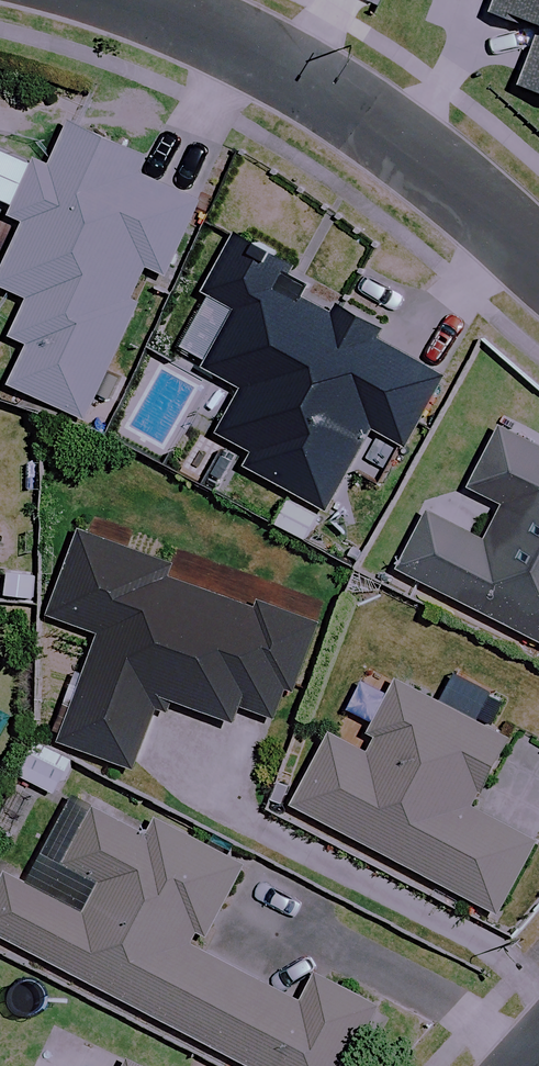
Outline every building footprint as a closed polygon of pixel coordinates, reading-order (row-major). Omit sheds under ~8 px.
[(499,12),(538,27),(538,0),(503,0),(499,12)] [(527,87),(538,92),(538,55),(527,87)] [(62,117),(15,219),(27,224),(0,283),(0,285),(30,299),(12,338),(30,346),(11,387),(88,422),(157,274),(169,280),(203,204),(140,175),(149,156),(62,117)] [(286,268),(241,242),(209,299),(241,316),(210,372),(248,393),(225,434),(261,455),(252,472),(327,514),(375,428),(406,446),(443,380),(377,343),(381,335),(338,310),(331,322),(273,290),(286,268)] [(511,418),(479,481),(508,495),(491,530),(437,503),(407,561),(538,627),(538,432),(511,418)] [(175,570),(84,536),(53,620),(105,639),(66,745),(137,771),(165,695),(237,722),(242,710),(282,725),(319,628),(258,606),(256,613),(171,581),(175,570)] [(510,741),(403,686),(367,756),(334,739),(298,808),(503,914),(538,844),(474,811),(510,741)] [(83,803),(55,857),(38,890),(10,875),(0,893),(0,937),(248,1065),(356,1065),(386,1007),(323,974),(306,1007),(207,955),(251,870),(160,823),(152,839),(83,803)]
